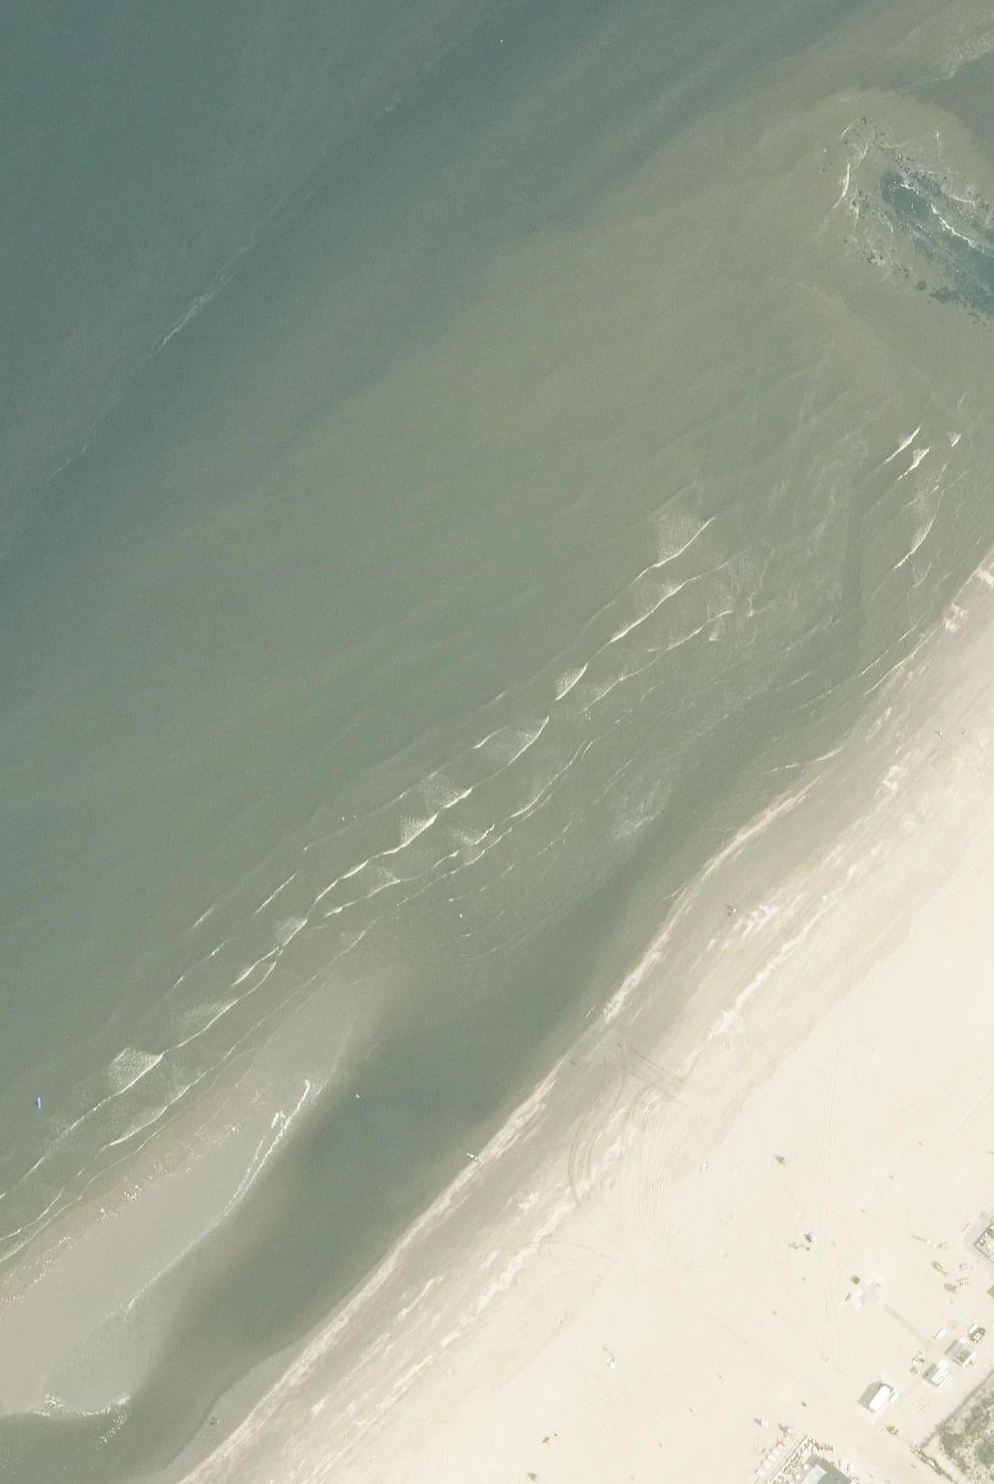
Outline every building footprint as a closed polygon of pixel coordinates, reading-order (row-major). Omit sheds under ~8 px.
[(965,1340),(954,1351),(962,1358),(973,1347),(965,1340)]
